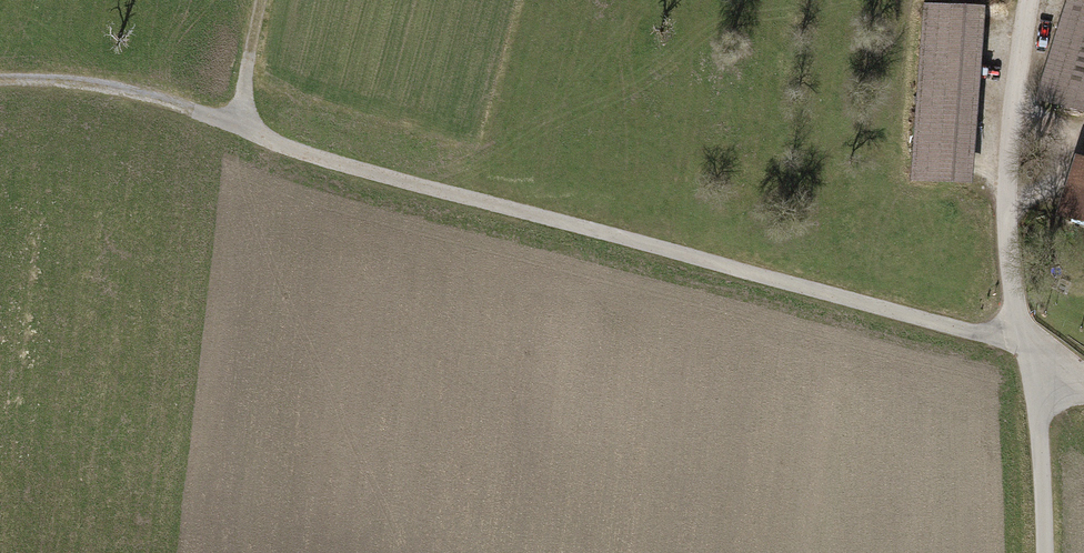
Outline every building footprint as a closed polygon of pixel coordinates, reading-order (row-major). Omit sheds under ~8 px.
[(1035,107),(1083,122),(1083,0),(1068,0),(1035,107)] [(921,4),(908,180),(969,184),(982,9),(921,4)] [(1076,162),(1057,225),(1083,233),(1083,164),(1076,162)]
